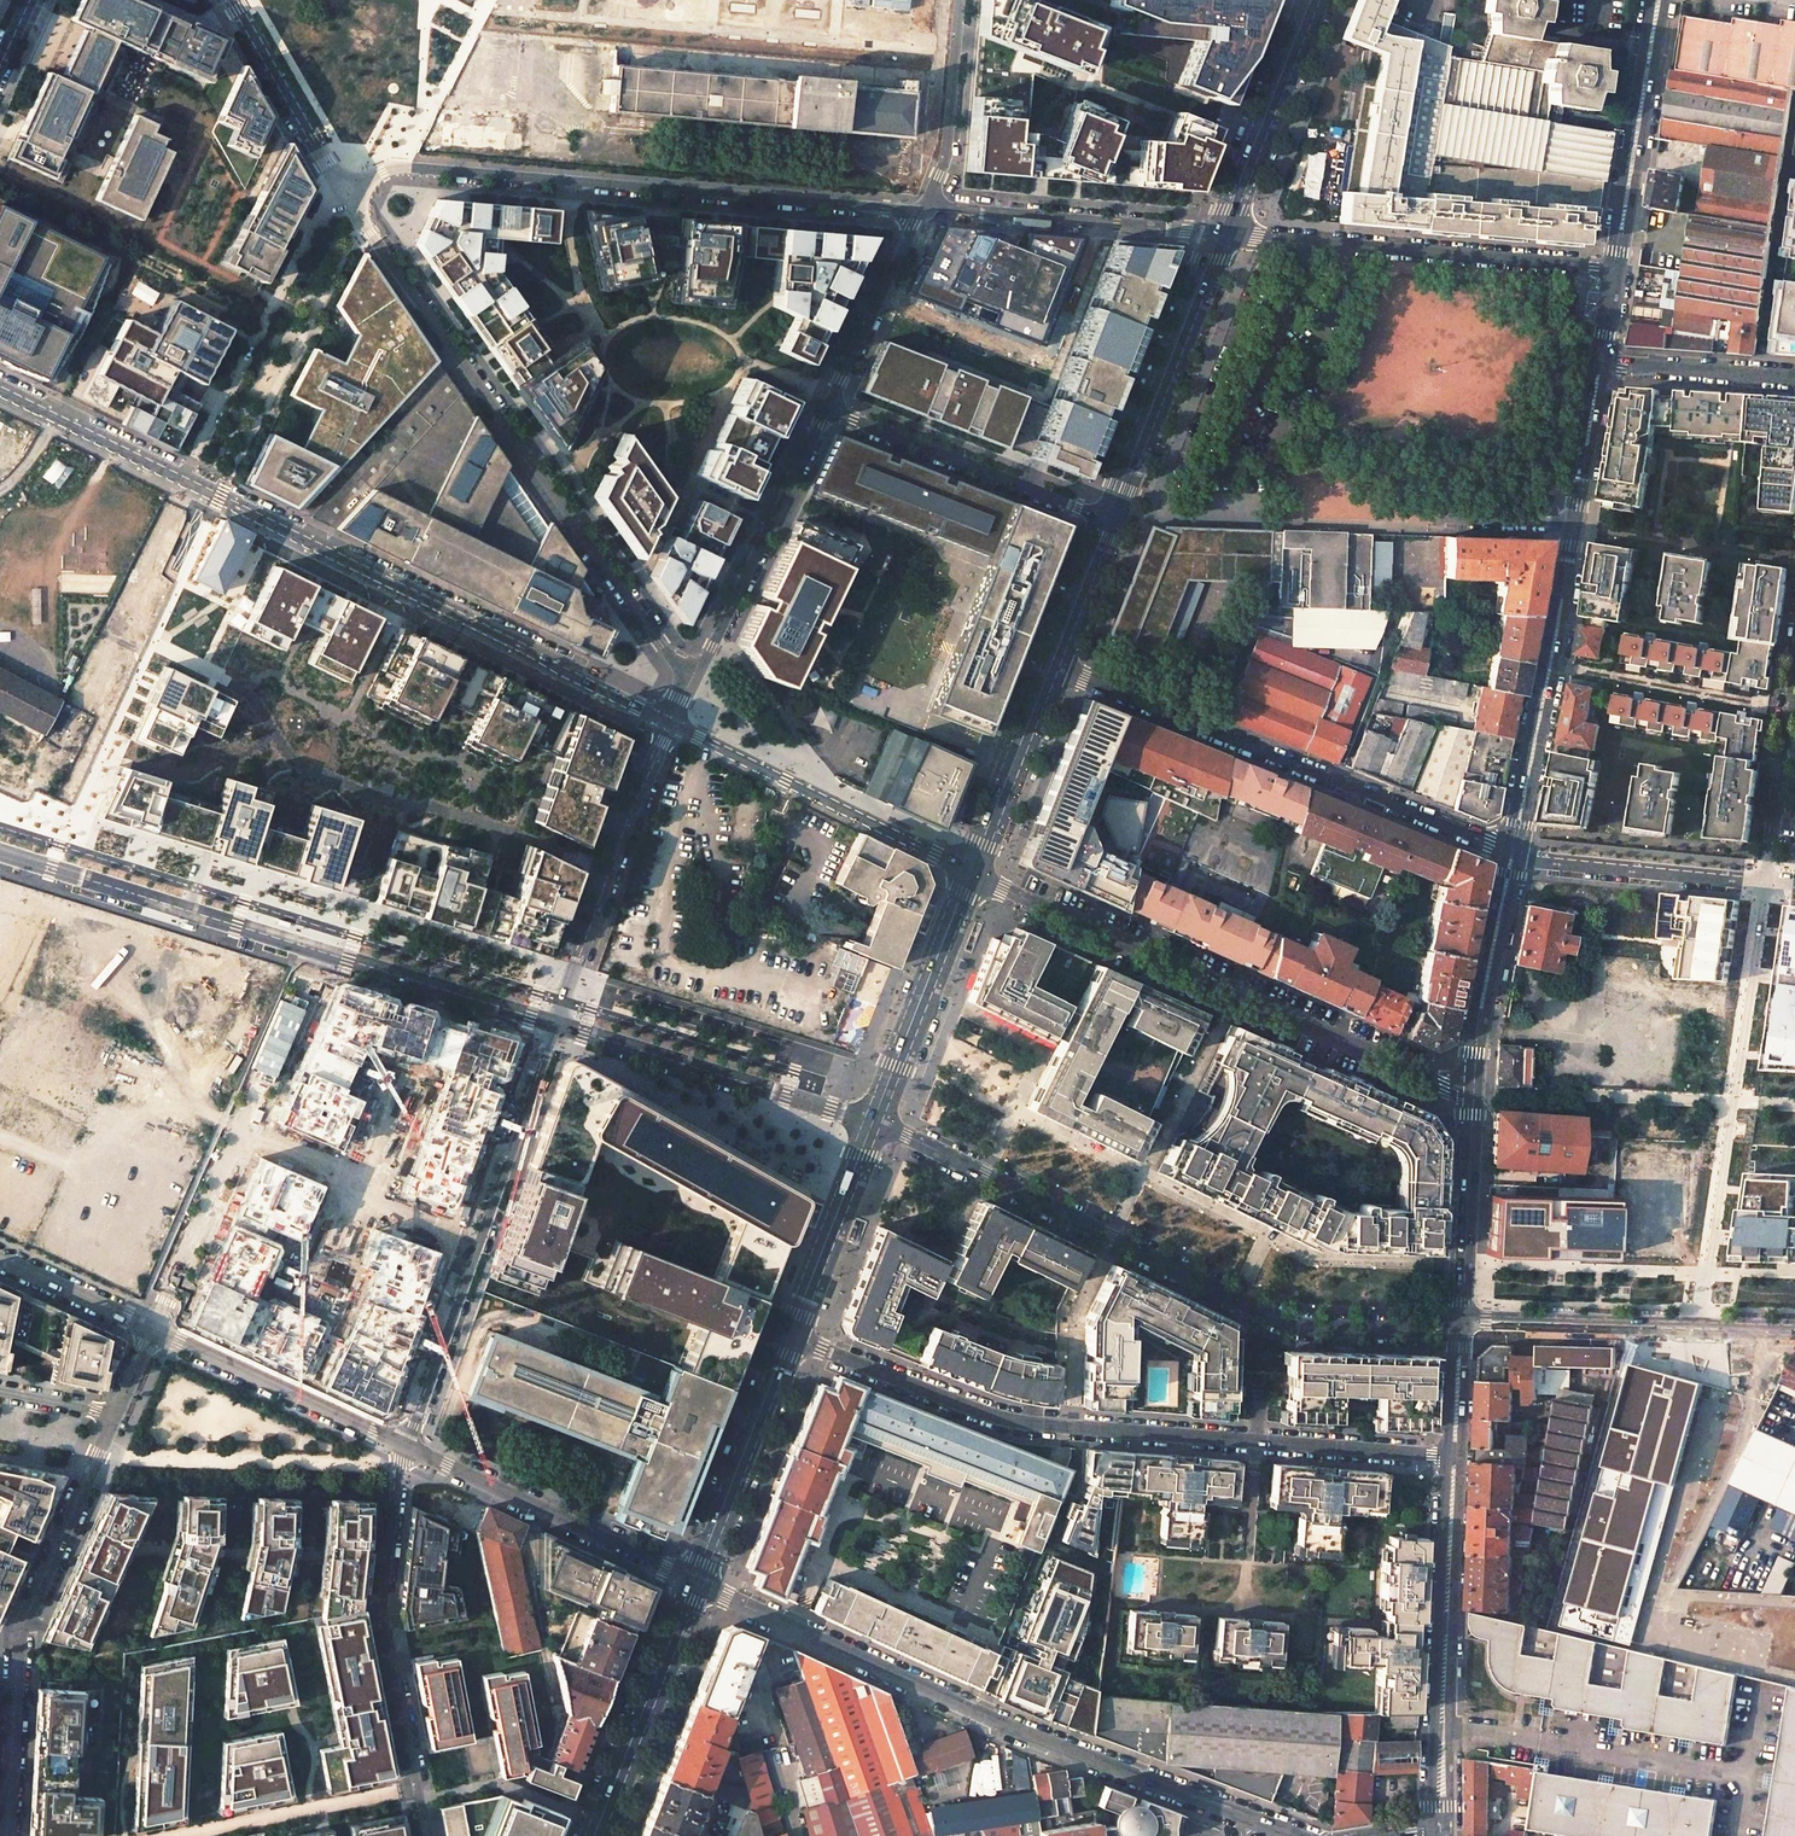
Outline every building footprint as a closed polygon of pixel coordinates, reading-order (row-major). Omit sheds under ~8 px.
[(64,80),(91,93),(116,41),(135,50),(137,46),(151,52),(167,17),(153,10),(155,6),(141,0),(79,0),(70,20),(87,28),(64,80)] [(972,91),(1012,94),(1011,103),(1023,105),(1033,59),(982,34),(994,0),(980,0),(972,91)] [(1093,24),(1027,0),(994,0),(982,34),(1033,59),(1075,80),(1093,24)] [(1194,40),(1203,0),(1086,0),(1117,12),(1115,33),(1194,40)] [(1195,37),(1194,40),(1175,85),(1226,105),(1258,25),(1267,0),(1203,0),(1195,37)] [(1441,99),(1448,56),(1454,14),(1443,12),(1438,42),(1381,20),(1389,0),(1356,0),(1339,44),(1353,49),(1355,44),(1367,49),(1361,86),(1441,99)] [(1488,2),(1487,34),(1478,61),(1448,56),(1441,99),(1431,166),(1534,173),(1537,170),(1601,181),(1610,132),(1545,121),(1547,105),(1586,111),(1596,81),(1596,49),(1528,38),(1538,11),(1538,0),(1488,0),(1488,2)] [(167,17),(151,52),(179,65),(177,69),(200,80),(211,58),(217,60),(217,61),(227,39),(203,28),(185,20),(183,24),(167,17)] [(1677,72),(1791,90),(1794,90),(1794,23),(1783,22),(1782,28),(1758,24),(1735,20),(1734,26),(1701,21),(1686,19),(1677,72)] [(211,58),(200,80),(207,83),(217,60),(211,58)] [(916,92),(612,61),(606,111),(906,136),(916,92)] [(259,94),(243,66),(236,81),(212,133),(221,149),(238,144),(247,158),(253,160),(272,117),(259,94)] [(1677,72),(1671,71),(1662,119),(1784,141),(1791,90),(1677,72)] [(91,93),(64,80),(47,73),(23,124),(7,159),(61,183),(70,164),(56,158),(66,137),(70,139),(91,93)] [(1340,192),(1337,223),(1379,227),(1405,229),(1420,230),(1425,195),(1427,194),(1431,166),(1441,99),(1361,86),(1343,192),(1340,192)] [(1012,94),(972,91),(965,172),(1014,178),(1018,133),(1018,127),(1009,126),(1011,103),(1012,94)] [(1103,118),(1061,104),(1044,151),(1088,166),(1094,152),(1100,154),(1109,131),(1100,127),(1103,118)] [(1203,161),(1218,128),(1174,112),(1166,131),(1169,133),(1167,143),(1148,141),(1147,145),(1144,180),(1164,182),(1163,186),(1190,189),(1203,161)] [(155,124),(134,115),(95,200),(140,220),(171,152),(160,147),(164,138),(151,132),(155,124)] [(1662,119),(1660,138),(1709,146),(1699,207),(1698,217),(1771,229),(1784,141),(1662,119)] [(1029,134),(1018,133),(1014,178),(1085,182),(1092,167),(1088,166),(1044,151),(1042,148),(1031,143),(1032,134),(1029,134)] [(1092,167),(1085,182),(1163,186),(1164,182),(1144,180),(1147,145),(1105,141),(1100,154),(1094,152),(1088,166),(1092,167)] [(301,168),(287,143),(228,253),(232,255),(227,265),(241,272),(244,267),(265,278),(279,250),(275,248),(282,235),(286,237),(291,227),(294,223),(299,213),(313,187),(301,168)] [(1543,241),(1581,244),(1583,229),(1586,229),(1586,225),(1583,224),(1584,214),(1598,218),(1600,208),(1597,207),(1601,181),(1537,170),(1534,173),(1431,166),(1427,194),(1425,195),(1420,230),(1452,233),(1500,237),(1543,241)] [(1684,177),(1654,172),(1649,209),(1679,214),(1684,177)] [(1794,260),(1794,187),(1786,259),(1794,260)] [(516,206),(437,197),(414,244),(462,312),(504,283),(493,269),(496,256),(497,250),(499,239),(514,240),(516,206)] [(2,200),(0,204),(0,361),(4,362),(5,360),(9,362),(6,368),(40,384),(43,379),(54,385),(75,343),(68,340),(84,306),(91,309),(117,256),(2,200)] [(1699,207),(1689,205),(1687,215),(1691,216),(1698,217),(1699,207)] [(554,210),(516,206),(514,240),(552,243),(554,210)] [(670,217),(580,210),(580,213),(587,246),(596,290),(606,288),(641,280),(652,278),(649,268),(667,269),(670,217)] [(1667,327),(1630,324),(1626,346),(1712,352),(1713,337),(1731,339),(1730,354),(1753,355),(1771,229),(1698,217),(1691,216),(1679,297),(1673,333),(1667,333),(1667,327)] [(736,222),(671,217),(668,271),(666,300),(725,305),(733,261),(773,263),(777,228),(736,224),(736,222)] [(1092,236),(936,227),(922,257),(894,313),(1049,374),(1103,237),(1092,236)] [(866,235),(777,228),(773,263),(770,303),(774,305),(790,313),(774,347),(807,361),(812,352),(817,342),(835,303),(847,279),(866,235)] [(1169,245),(1111,246),(1048,406),(1040,403),(1020,452),(1078,477),(1099,423),(1108,400),(1105,399),(1112,381),(1115,382),(1127,352),(1124,350),(1126,344),(1131,333),(1134,334),(1169,245)] [(239,482),(311,515),(365,458),(409,409),(444,372),(359,250),(329,306),(349,334),(336,362),(308,348),(283,396),(312,410),(293,449),(262,434),(239,482)] [(1634,294),(1669,298),(1673,255),(1639,251),(1634,294)] [(262,283),(265,278),(244,267),(241,272),(262,283)] [(137,282),(130,294),(151,304),(157,292),(137,282)] [(1771,356),(1794,357),(1794,284),(1782,282),(1771,356)] [(504,283),(462,312),(514,385),(553,357),(545,346),(538,335),(532,326),(504,283)] [(230,330),(170,300),(153,332),(150,338),(207,366),(209,367),(230,330)] [(153,332),(120,317),(91,372),(141,396),(135,408),(149,415),(141,433),(174,449),(195,408),(197,404),(175,394),(185,375),(200,383),(207,366),(150,338),(153,332)] [(1005,446),(1024,396),(924,357),(882,341),(858,391),(920,415),(922,408),(934,414),(933,416),(1005,446)] [(553,357),(514,385),(552,439),(573,393),(578,380),(585,367),(570,346),(553,357)] [(311,515),(310,516),(335,529),(336,528),(597,653),(611,626),(602,603),(572,588),(580,568),(555,532),(537,543),(491,476),(507,465),(444,372),(409,409),(365,458),(311,515)] [(790,400),(745,379),(733,405),(734,406),(729,415),(728,414),(715,442),(716,443),(712,451),(711,451),(698,477),(742,498),(747,489),(756,470),(774,434),(777,427),(785,410),(789,402),(790,400)] [(1620,388),(1601,502),(1607,502),(1606,508),(1637,513),(1638,508),(1642,508),(1648,476),(1649,476),(1657,427),(1675,426),(1675,431),(1693,432),(1693,435),(1727,438),(1727,435),(1745,437),(1749,396),(1680,392),(1680,397),(1662,396),(1662,391),(1620,388)] [(1020,452),(1040,403),(1024,396),(1005,446),(1020,452)] [(1749,396),(1745,437),(1745,443),(1756,444),(1757,438),(1769,439),(1774,439),(1773,448),(1769,448),(1766,474),(1771,474),(1770,485),(1766,484),(1764,498),(1769,498),(1768,511),(1794,513),(1794,398),(1773,397),(1773,402),(1768,402),(1768,397),(1749,396)] [(1060,524),(837,435),(814,486),(837,495),(911,525),(992,558),(930,710),(977,730),(982,719),(1015,636),(1033,590),(1060,524)] [(640,470),(621,466),(617,459),(607,466),(610,471),(604,475),(603,474),(592,496),(636,558),(644,544),(659,512),(663,503),(640,470)] [(682,531),(672,527),(649,576),(679,632),(701,581),(721,541),(733,518),(729,515),(700,502),(697,500),(682,531)] [(251,535),(221,520),(189,581),(220,598),(251,535)] [(855,545),(796,521),(760,595),(767,598),(762,607),(756,604),(736,642),(761,676),(787,686),(794,670),(813,632),(806,629),(811,619),(818,622),(855,545)] [(1189,568),(1210,569),(1210,580),(1268,582),(1268,580),(1279,580),(1281,532),(1269,531),(1269,530),(1185,528),(1185,529),(1162,529),(1161,531),(1150,527),(1108,635),(1131,643),(1130,645),(1155,655),(1189,568)] [(1370,534),(1281,531),(1281,532),(1279,580),(1278,606),(1292,606),(1367,609),(1368,584),(1369,545),(1370,534)] [(1547,540),(1445,537),(1444,578),(1495,580),(1495,584),(1499,584),(1495,613),(1499,613),(1534,614),(1547,540)] [(1581,626),(1576,655),(1600,659),(1605,630),(1604,629),(1605,621),(1627,624),(1631,599),(1627,599),(1633,563),(1636,564),(1638,551),(1594,544),(1582,617),(1590,618),(1589,627),(1581,626)] [(1384,546),(1369,545),(1368,584),(1382,584),(1384,546)] [(1711,563),(1670,556),(1662,607),(1667,608),(1665,622),(1682,624),(1682,621),(1701,624),(1703,606),(1701,605),(1703,597),(1705,598),(1711,563)] [(1647,637),(1626,633),(1620,663),(1744,686),(1743,690),(1752,692),(1753,687),(1770,691),(1788,569),(1763,565),(1744,564),(1742,579),(1749,580),(1749,583),(1741,582),(1735,629),(1744,630),(1740,654),(1709,649),(1710,644),(1701,642),(1700,647),(1655,639),(1656,634),(1647,632),(1647,637)] [(245,629),(278,646),(292,615),(319,628),(304,660),(344,679),(375,615),(276,566),(245,629)] [(1187,577),(1161,644),(1178,651),(1204,584),(1187,577)] [(1443,599),(1434,599),(1434,612),(1442,612),(1443,599)] [(1367,609),(1292,606),(1253,605),(1243,628),(1259,634),(1292,646),(1374,650),(1389,610),(1367,609)] [(1410,611),(1403,610),(1396,628),(1403,631),(1410,611)] [(1429,611),(1410,611),(1403,631),(1389,668),(1424,674),(1428,651),(1417,649),(1422,623),(1429,624),(1429,611)] [(1534,614),(1499,613),(1495,637),(1491,636),(1490,642),(1494,642),(1491,655),(1493,656),(1525,662),(1534,614)] [(382,692),(396,698),(394,705),(434,723),(448,693),(488,711),(473,739),(480,743),(513,760),(527,731),(564,749),(543,812),(589,835),(624,730),(412,627),(382,692)] [(1368,678),(1292,646),(1259,634),(1225,718),(1333,761),(1368,678)] [(1493,656),(1487,687),(1519,693),(1525,662),(1493,656)] [(1464,698),(1468,683),(1424,674),(1389,668),(1383,682),(1464,698)] [(43,733),(59,695),(0,671),(0,715),(43,733)] [(314,882),(343,891),(363,824),(315,808),(303,842),(287,837),(281,835),(261,830),(271,796),(254,790),(232,783),(220,816),(165,799),(176,776),(191,742),(195,731),(201,733),(221,741),(236,708),(220,700),(172,677),(105,820),(314,882)] [(1487,687),(1473,684),(1472,691),(1479,693),(1472,729),(1472,730),(1510,738),(1519,693),(1487,687)] [(1556,753),(1542,824),(1587,828),(1600,762),(1593,760),(1589,760),(1591,750),(1595,751),(1600,726),(1587,724),(1594,689),(1570,685),(1558,744),(1572,747),(1570,756),(1556,753)] [(1615,693),(1610,723),(1723,744),(1717,782),(1719,782),(1718,791),(1714,790),(1710,816),(1712,816),(1709,838),(1748,841),(1760,763),(1756,762),(1760,732),(1764,732),(1766,721),(1748,718),(1749,713),(1740,712),(1740,716),(1615,693)] [(1087,762),(1108,709),(1083,698),(1034,822),(1061,832),(1071,828),(1074,821),(1096,766),(1087,762)] [(1377,698),(1371,712),(1400,717),(1403,704),(1377,698)] [(1407,704),(1404,718),(1437,724),(1472,730),(1472,729),(1469,727),(1459,725),(1460,720),(1456,719),(1457,714),(1407,704)] [(830,731),(836,714),(818,707),(811,725),(830,731)] [(1220,791),(1226,757),(1221,756),(1214,756),(1209,754),(1204,752),(1200,751),(1198,750),(1199,746),(1108,709),(1087,762),(1096,766),(1106,771),(1151,791),(1198,811),(1214,819),(1220,791)] [(1386,740),(1364,731),(1349,768),(1407,791),(1432,726),(1404,718),(1400,717),(1396,718),(1386,740)] [(1480,821),(1496,812),(1510,738),(1472,730),(1437,724),(1409,792),(1480,821)] [(900,744),(890,740),(875,774),(884,778),(875,799),(937,830),(948,801),(953,790),(965,761),(905,734),(900,744)] [(1297,822),(1303,788),(1278,777),(1277,781),(1266,777),(1268,773),(1226,757),(1220,791),(1237,798),(1236,802),(1273,816),(1275,812),(1297,822)] [(1645,767),(1639,766),(1629,832),(1670,835),(1675,800),(1672,799),(1673,791),(1677,791),(1679,774),(1661,771),(1661,767),(1645,764),(1645,767)] [(1436,878),(1448,847),(1303,788),(1297,822),(1295,831),(1323,843),(1310,875),(1369,899),(1385,862),(1396,866),(1395,867),(1399,869),(1428,880),(1436,878)] [(782,814),(793,819),(800,805),(790,799),(782,814)] [(1061,832),(1034,822),(1022,855),(1022,857),(1022,861),(1024,864),(1025,866),(1028,868),(1124,911),(1124,908),(1131,869),(1132,867),(1086,845),(1083,824),(1074,821),(1071,828),(1061,832)] [(540,951),(568,867),(527,846),(513,894),(475,882),(483,857),(441,844),(399,832),(378,901),(540,951)] [(844,942),(842,947),(891,966),(918,898),(925,879),(919,863),(858,833),(833,882),(858,895),(858,899),(859,902),(864,902),(873,895),(878,898),(860,945),(847,940),(844,942)] [(1448,847),(1436,878),(1441,880),(1439,882),(1436,899),(1476,907),(1485,862),(1448,847)] [(1151,878),(1131,869),(1124,908),(1151,920),(1150,923),(1235,961),(1236,959),(1244,962),(1243,965),(1268,976),(1276,936),(1276,933),(1269,930),(1269,932),(1251,925),(1255,917),(1220,901),(1216,910),(1201,903),(1202,901),(1178,890),(1191,859),(1180,854),(1170,877),(1166,887),(1150,881),(1151,878)] [(1665,894),(1660,938),(1678,941),(1678,937),(1689,939),(1688,950),(1683,949),(1679,979),(1724,984),(1734,901),(1695,898),(1694,903),(1682,901),(1683,896),(1665,894)] [(1436,899),(1426,949),(1466,958),(1476,907),(1436,899)] [(1526,904),(1514,963),(1551,970),(1556,950),(1569,952),(1572,936),(1559,933),(1563,912),(1546,908),(1526,904)] [(1765,1074),(1794,1075),(1794,905),(1792,904),(1765,1074)] [(989,938),(965,1000),(1056,1045),(1096,964),(1016,929),(1012,937),(1003,933),(1000,943),(989,938)] [(1310,943),(1307,949),(1276,936),(1268,976),(1354,1015),(1370,983),(1371,980),(1340,966),(1346,955),(1338,951),(1339,947),(1320,939),(1317,946),(1310,943)] [(914,942),(911,949),(914,951),(917,952),(920,945),(914,942)] [(1466,958),(1426,949),(1417,995),(1419,1001),(1423,1002),(1456,1008),(1466,958)] [(963,970),(966,963),(959,960),(956,968),(960,969),(963,970)] [(1096,964),(1056,1045),(1025,1107),(1131,1159),(1139,1139),(1153,1106),(1156,1108),(1171,1078),(1175,1070),(1203,1012),(1096,964)] [(1405,999),(1370,983),(1354,1015),(1391,1031),(1403,1003),(1405,999)] [(345,990),(284,1125),(345,1154),(367,1103),(348,1095),(368,1049),(422,1064),(436,1019),(345,990)] [(21,995),(5,1031),(60,1055),(76,1019),(21,995)] [(1417,1009),(1403,1003),(1391,1031),(1432,1049),(1449,1042),(1456,1008),(1423,1002),(1421,1012),(1416,1012),(1417,1009)] [(1293,1095),(1307,1064),(1265,1045),(1267,1041),(1231,1025),(1222,1043),(1229,1046),(1220,1065),(1236,1073),(1231,1083),(1235,1084),(1225,1105),(1228,1107),(1225,1114),(1255,1129),(1273,1092),(1270,1091),(1273,1086),(1293,1095)] [(402,1192),(457,1211),(518,1044),(464,1029),(402,1192)] [(1529,1046),(1497,1045),(1495,1084),(1528,1085),(1529,1046)] [(531,1165),(574,1181),(576,1181),(580,1180),(581,1178),(583,1176),(596,1139),(592,1136),(591,1134),(589,1130),(590,1127),(592,1124),(609,1093),(611,1091),(614,1091),(616,1091),(618,1092),(796,1193),(800,1194),(801,1197),(803,1193),(803,1190),(800,1187),(793,1183),(580,1061),(576,1060),(572,1060),(569,1061),(567,1064),(531,1165)] [(1322,1070),(1307,1064),(1293,1095),(1380,1134),(1396,1099),(1373,1088),(1371,1092),(1347,1082),(1340,1079),(1342,1075),(1324,1067),(1322,1070)] [(780,1242),(784,1242),(801,1197),(800,1194),(796,1193),(618,1092),(616,1091),(614,1091),(611,1091),(609,1093),(592,1124),(590,1127),(589,1130),(591,1134),(592,1136),(596,1139),(741,1220),(777,1241),(780,1242)] [(1427,1113),(1396,1099),(1380,1134),(1378,1141),(1380,1142),(1382,1142),(1386,1144),(1389,1145),(1392,1148),(1395,1150),(1397,1153),(1399,1157),(1401,1161),(1401,1165),(1402,1170),(1401,1174),(1399,1178),(1407,1179),(1442,1180),(1443,1139),(1427,1113)] [(1527,1114),(1494,1112),(1493,1131),(1491,1163),(1581,1170),(1585,1117),(1527,1114)] [(1174,1155),(1164,1176),(1271,1228),(1292,1186),(1281,1180),(1269,1175),(1271,1172),(1267,1171),(1265,1170),(1263,1171),(1261,1172),(1259,1177),(1237,1167),(1241,1159),(1243,1154),(1244,1154),(1255,1129),(1225,1114),(1214,1137),(1207,1134),(1203,1141),(1193,1164),(1174,1155)] [(570,1191),(551,1243),(591,1257),(583,1279),(598,1285),(617,1239),(625,1242),(631,1245),(717,1279),(741,1220),(596,1139),(583,1176),(581,1178),(580,1180),(576,1181),(574,1181),(570,1191)] [(262,1158),(241,1216),(305,1245),(329,1186),(262,1158)] [(574,1181),(531,1165),(527,1175),(501,1245),(496,1256),(492,1267),(490,1274),(533,1290),(535,1283),(539,1272),(544,1262),(551,1243),(570,1191),(574,1181)] [(1745,1173),(1741,1262),(1794,1264),(1794,1175),(1745,1173)] [(1314,1196),(1292,1186),(1271,1228),(1313,1249),(1438,1253),(1440,1216),(1438,1216),(1438,1210),(1438,1209),(1437,1208),(1435,1207),(1435,1206),(1440,1206),(1442,1180),(1407,1179),(1405,1212),(1380,1211),(1380,1206),(1372,1206),(1371,1202),(1365,1202),(1363,1203),(1362,1204),(1361,1206),(1361,1210),(1347,1210),(1324,1198),(1326,1195),(1320,1192),(1318,1192),(1316,1193),(1315,1194),(1314,1196)] [(1539,1195),(1489,1194),(1487,1254),(1537,1256),(1537,1245),(1611,1248),(1612,1204),(1553,1202),(1553,1215),(1538,1214),(1539,1195)] [(1083,1250),(984,1201),(983,1204),(979,1202),(954,1252),(958,1254),(952,1265),(943,1260),(937,1273),(946,1277),(945,1279),(977,1295),(1001,1249),(1069,1283),(1082,1258),(1079,1257),(1083,1250)] [(739,1289),(762,1298),(772,1271),(784,1242),(780,1242),(777,1241),(741,1220),(717,1279),(739,1289)] [(195,1326),(306,1376),(329,1323),(276,1299),(269,1302),(259,1300),(268,1279),(274,1280),(286,1251),(282,1244),(235,1225),(195,1326)] [(871,1343),(880,1347),(881,1343),(883,1338),(893,1311),(891,1310),(901,1283),(906,1285),(926,1295),(934,1278),(937,1273),(943,1260),(944,1258),(878,1226),(853,1288),(851,1293),(844,1311),(846,1312),(841,1325),(845,1333),(851,1336),(850,1338),(870,1346),(871,1343)] [(380,1410),(441,1254),(371,1227),(356,1265),(374,1272),(329,1390),(380,1410)] [(625,1242),(617,1239),(598,1285),(700,1326),(720,1334),(739,1289),(717,1279),(631,1245),(625,1242)] [(1112,1264),(1086,1318),(1084,1407),(1125,1410),(1127,1335),(1125,1335),(1120,1335),(1120,1323),(1125,1323),(1126,1322),(1130,1322),(1192,1354),(1191,1389),(1192,1389),(1192,1415),(1230,1418),(1232,1365),(1233,1324),(1112,1264)] [(8,1341),(53,1362),(49,1382),(99,1392),(122,1339),(101,1329),(61,1310),(22,1292),(0,1282),(0,1372),(2,1372),(8,1341)] [(720,1334),(700,1326),(683,1370),(727,1387),(754,1318),(762,1298),(739,1289),(720,1334)] [(921,1356),(918,1364),(993,1394),(1001,1396),(1023,1401),(1038,1403),(1053,1404),(1054,1381),(1055,1364),(1033,1363),(1033,1361),(1018,1358),(1009,1356),(1003,1354),(976,1343),(959,1337),(959,1335),(954,1333),(950,1331),(949,1333),(933,1326),(921,1356)] [(683,1370),(673,1366),(659,1401),(490,1335),(468,1393),(484,1400),(498,1405),(497,1407),(616,1454),(636,1461),(634,1466),(632,1465),(618,1500),(621,1501),(618,1508),(615,1515),(658,1532),(665,1515),(676,1519),(698,1462),(727,1387),(683,1370)] [(1481,1358),(1480,1382),(1514,1384),(1514,1358),(1515,1346),(1495,1345),(1481,1358)] [(1618,1349),(1539,1346),(1539,1358),(1538,1366),(1617,1368),(1618,1349)] [(1433,1356),(1287,1351),(1286,1422),(1315,1425),(1315,1420),(1337,1421),(1338,1391),(1377,1392),(1376,1422),(1371,1422),(1370,1429),(1410,1432),(1411,1428),(1421,1428),(1430,1421),(1433,1356)] [(1782,1381),(1794,1387),(1794,1354),(1782,1381)] [(1538,1366),(1539,1358),(1524,1358),(1514,1358),(1514,1384),(1513,1389),(1525,1389),(1525,1404),(1532,1404),(1537,1398),(1537,1394),(1538,1367),(1538,1366)] [(1702,1384),(1631,1365),(1560,1625),(1630,1645),(1702,1384)] [(1569,1368),(1538,1367),(1537,1394),(1568,1395),(1569,1368)] [(758,1534),(745,1568),(758,1573),(753,1586),(793,1604),(797,1594),(794,1591),(803,1567),(792,1562),(802,1536),(811,1540),(818,1523),(816,1523),(839,1464),(841,1465),(847,1448),(844,1447),(846,1442),(840,1439),(843,1433),(926,1466),(924,1472),(959,1486),(961,1480),(1023,1504),(1017,1520),(1016,1520),(1014,1525),(1020,1527),(1014,1541),(1022,1545),(1034,1549),(1035,1549),(1054,1500),(1056,1500),(1068,1469),(1065,1468),(1003,1443),(834,1376),(829,1389),(818,1386),(793,1444),(792,1444),(785,1463),(758,1534)] [(1779,1387),(1794,1395),(1794,1387),(1782,1381),(1781,1383),(1779,1387)] [(1480,1382),(1477,1448),(1498,1449),(1499,1420),(1511,1421),(1513,1389),(1514,1384),(1480,1382)] [(1553,1425),(1545,1468),(1543,1480),(1539,1498),(1537,1510),(1535,1522),(1535,1523),(1567,1529),(1571,1513),(1575,1514),(1581,1487),(1583,1488),(1600,1411),(1593,1410),(1595,1403),(1558,1397),(1553,1425)] [(1758,1429),(1731,1483),(1733,1484),(1761,1497),(1775,1504),(1784,1508),(1794,1513),(1794,1446),(1758,1429)] [(1498,1449),(1477,1448),(1476,1462),(1526,1466),(1528,1436),(1511,1435),(1510,1450),(1498,1449)] [(1119,1493),(1125,1452),(1086,1449),(1061,1518),(1113,1535),(1119,1493)] [(1234,1460),(1125,1452),(1119,1493),(1162,1496),(1168,1496),(1167,1505),(1161,1505),(1158,1541),(1183,1544),(1193,1544),(1194,1537),(1198,1537),(1200,1510),(1204,1501),(1231,1503),(1234,1460)] [(1526,1466),(1476,1462),(1474,1506),(1537,1510),(1539,1498),(1521,1497),(1515,1495),(1516,1477),(1543,1480),(1545,1468),(1526,1466)] [(1272,1463),(1269,1506),(1305,1508),(1304,1518),(1298,1517),(1296,1545),(1299,1545),(1299,1553),(1311,1553),(1311,1559),(1335,1561),(1339,1516),(1376,1518),(1379,1518),(1382,1472),(1272,1463)] [(0,1464),(0,1616),(14,1585),(26,1559),(4,1549),(13,1530),(34,1539),(62,1476),(0,1464)] [(1761,1497),(1733,1484),(1714,1525),(1742,1539),(1753,1515),(1761,1497)] [(106,1494),(42,1640),(85,1648),(150,1498),(132,1498),(132,1494),(108,1493),(108,1494),(106,1494)] [(178,1540),(148,1637),(191,1628),(218,1541),(220,1500),(203,1500),(203,1495),(182,1495),(181,1530),(178,1530),(178,1540)] [(256,1543),(240,1619),(280,1612),(296,1534),(294,1534),(295,1503),(278,1502),(278,1498),(257,1497),(256,1543)] [(330,1543),(321,1617),(363,1609),(374,1511),(369,1511),(369,1505),(352,1504),(352,1500),(331,1499),(330,1543)] [(400,1607),(405,1633),(459,1622),(453,1595),(432,1594),(436,1555),(447,1556),(455,1526),(430,1515),(411,1505),(400,1607)] [(501,1513),(486,1506),(475,1530),(477,1536),(497,1629),(503,1656),(523,1652),(538,1648),(515,1544),(523,1524),(501,1513)] [(1474,1506),(1472,1555),(1511,1557),(1512,1539),(1532,1540),(1534,1528),(1513,1527),(1513,1521),(1535,1522),(1537,1510),(1474,1506)] [(1784,1508),(1775,1526),(1794,1535),(1794,1513),(1784,1508)] [(597,1558),(539,1531),(539,1585),(580,1602),(581,1601),(597,1558)] [(1397,1537),(1388,1536),(1388,1545),(1384,1545),(1384,1559),(1380,1559),(1380,1572),(1383,1572),(1383,1579),(1379,1579),(1379,1598),(1382,1598),(1382,1611),(1385,1612),(1385,1620),(1380,1620),(1379,1635),(1373,1634),(1373,1628),(1335,1626),(1335,1630),(1337,1630),(1336,1642),(1330,1642),(1328,1666),(1368,1668),(1369,1662),(1377,1663),(1374,1712),(1389,1712),(1416,1711),(1419,1645),(1413,1645),(1414,1621),(1420,1621),(1421,1597),(1423,1538),(1397,1537)] [(1472,1555),(1469,1610),(1510,1613),(1511,1594),(1521,1595),(1524,1580),(1512,1580),(1513,1557),(1511,1557),(1472,1555)] [(1039,1661),(1044,1649),(1056,1654),(1063,1657),(1066,1659),(1079,1628),(1086,1571),(1052,1557),(1019,1639),(1038,1647),(1037,1649),(1031,1647),(1029,1652),(1035,1655),(1033,1658),(1039,1661)] [(1780,1557),(1764,1594),(1782,1595),(1794,1565),(1794,1564),(1780,1557)] [(650,1583),(597,1558),(581,1601),(598,1607),(594,1617),(632,1632),(650,1583)] [(994,1652),(834,1581),(828,1594),(822,1592),(812,1613),(889,1648),(977,1688),(994,1652)] [(396,1778),(363,1609),(321,1617),(322,1622),(314,1623),(338,1745),(318,1748),(327,1791),(396,1778)] [(1559,1631),(1469,1610),(1469,1620),(1469,1623),(1470,1626),(1472,1630),(1475,1632),(1477,1635),(1481,1636),(1484,1637),(1494,1639),(1493,1656),(1493,1662),(1494,1668),(1496,1672),(1498,1677),(1501,1681),(1504,1686),(1508,1689),(1513,1692),(1517,1694),(1521,1695),(1526,1696),(1545,1700),(1551,1701),(1549,1710),(1555,1711),(1559,1711),(1564,1711),(1619,1719),(1618,1729),(1624,1730),(1628,1730),(1632,1730),(1685,1738),(1688,1739),(1692,1741),(1696,1742),(1699,1741),(1703,1742),(1729,1746),(1740,1675),(1736,1674),(1559,1631)] [(1192,1616),(1128,1611),(1124,1648),(1138,1649),(1137,1654),(1140,1654),(1151,1655),(1151,1652),(1163,1653),(1162,1656),(1177,1657),(1189,1658),(1192,1616)] [(614,1678),(632,1632),(594,1617),(584,1642),(582,1641),(580,1643),(583,1645),(576,1662),(614,1678)] [(1280,1623),(1216,1618),(1213,1655),(1226,1656),(1225,1662),(1228,1662),(1238,1663),(1239,1659),(1250,1660),(1250,1664),(1265,1665),(1277,1666),(1280,1623)] [(561,1630),(559,1624),(546,1627),(550,1640),(561,1637),(559,1631),(561,1630)] [(714,1642),(692,1700),(725,1712),(726,1709),(732,1692),(739,1676),(751,1644),(755,1634),(734,1627),(717,1634),(714,1642)] [(569,1631),(559,1656),(570,1660),(579,1636),(569,1631)] [(283,1637),(227,1648),(223,1717),(296,1703),(283,1637)] [(794,1647),(799,1669),(794,1671),(796,1675),(798,1681),(776,1689),(795,1742),(807,1777),(816,1774),(821,1790),(815,1792),(819,1804),(803,1809),(810,1835),(930,1835),(922,1812),(914,1789),(909,1774),(912,1773),(905,1753),(884,1689),(836,1667),(794,1647)] [(994,1652),(977,1688),(1027,1710),(1090,1734),(1094,1696),(1094,1689),(1059,1675),(1062,1670),(1058,1668),(1051,1666),(1039,1661),(1033,1658),(1014,1651),(1010,1659),(994,1652)] [(559,1656),(553,1653),(563,1700),(566,1712),(569,1713),(596,1723),(614,1678),(576,1662),(570,1660),(559,1656)] [(455,1654),(413,1662),(415,1673),(421,1704),(426,1703),(428,1716),(424,1717),(428,1738),(430,1746),(431,1753),(488,1742),(494,1778),(520,1773),(569,1792),(574,1780),(569,1777),(572,1768),(551,1760),(539,1756),(523,1671),(504,1674),(505,1677),(502,1678),(500,1672),(481,1676),(490,1718),(494,1717),(496,1729),(492,1730),(493,1736),(471,1740),(455,1654)] [(1063,1657),(1056,1654),(1051,1666),(1058,1668),(1063,1657)] [(192,1655),(140,1665),(132,1830),(183,1821),(192,1655)] [(1781,1745),(1777,1773),(1774,1779),(1774,1790),(1770,1817),(1767,1835),(1794,1835),(1794,1687),(1791,1686),(1781,1745)] [(39,1688),(35,1762),(30,1835),(98,1835),(99,1797),(72,1796),(74,1763),(78,1763),(79,1752),(86,1752),(89,1691),(39,1688)] [(670,1758),(663,1776),(703,1791),(721,1747),(735,1752),(737,1758),(742,1757),(738,1744),(730,1715),(732,1716),(734,1712),(726,1709),(725,1712),(692,1700),(683,1723),(670,1758)] [(569,1713),(551,1760),(572,1768),(578,1771),(596,1723),(569,1713)] [(279,1730),(222,1742),(218,1814),(293,1799),(279,1730)] [(964,1732),(905,1753),(912,1773),(971,1754),(964,1732)] [(1467,1759),(1490,1762),(1495,1763),(1524,1768),(1527,1769),(1537,1770),(1533,1798),(1527,1832),(1527,1835),(1715,1835),(1720,1802),(1694,1797),(1691,1795),(1687,1793),(1681,1793),(1677,1795),(1624,1786),(1616,1783),(1611,1783),(1605,1783),(1555,1775),(1556,1768),(1554,1767),(1551,1765),(1547,1765),(1543,1765),(1542,1766),(1536,1766),(1489,1758),(1490,1753),(1485,1752),(1478,1751),(1475,1751),(1473,1751),(1471,1753),(1469,1754),(1467,1757),(1467,1759)] [(742,1757),(737,1758),(745,1785),(752,1809),(758,1832),(759,1835),(784,1835),(783,1833),(781,1833),(768,1788),(766,1789),(756,1753),(742,1757)] [(1467,1835),(1489,1835),(1489,1817),(1502,1820),(1502,1788),(1502,1783),(1490,1783),(1490,1762),(1467,1759),(1466,1759),(1467,1835)] [(1524,1768),(1495,1763),(1494,1776),(1522,1781),(1524,1768)] [(1336,1772),(1331,1824),(1366,1818),(1369,1771),(1335,1769),(1336,1772)] [(1537,1770),(1527,1769),(1523,1796),(1533,1798),(1537,1770)] [(1063,1770),(1031,1775),(1034,1795),(1038,1819),(1059,1816),(1056,1794),(1067,1793),(1064,1778),(1063,1770)] [(653,1800),(645,1820),(685,1835),(703,1791),(663,1776),(653,1800)] [(1064,1778),(1067,1793),(1070,1815),(1094,1811),(1096,1822),(1098,1835),(1181,1835),(1183,1826),(1179,1813),(1139,1798),(1138,1802),(1131,1801),(1124,1799),(1126,1793),(1079,1776),(1064,1778)] [(736,1788),(713,1779),(707,1792),(719,1796),(752,1809),(745,1785),(736,1788)] [(438,1807),(443,1835),(552,1835),(561,1813),(523,1798),(521,1803),(502,1795),(438,1807)] [(929,1811),(933,1834),(981,1827),(1038,1819),(1034,1795),(929,1811)] [(348,1824),(350,1835),(407,1835),(403,1814),(348,1824)] [(1039,1829),(1038,1819),(981,1827),(985,1835),(1008,1835),(1019,1834),(1020,1835),(1040,1835),(1039,1829)] [(685,1835),(645,1820),(639,1835),(685,1835)] [(1039,1829),(1040,1835),(1098,1835),(1096,1822),(1039,1829)] [(703,1835),(730,1835),(707,1827),(703,1835)] [(288,1835),(332,1835),(331,1828),(288,1835)]
